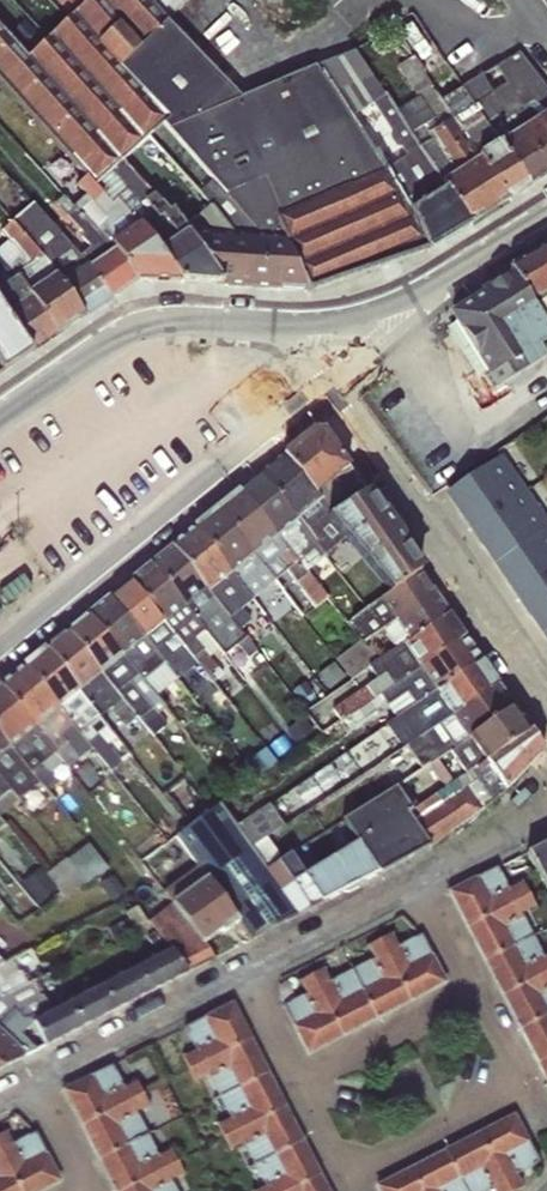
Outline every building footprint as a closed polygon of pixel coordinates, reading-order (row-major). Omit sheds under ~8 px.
[(169,119),(119,66),(164,20),(146,0),(89,0),(27,57),(0,28),(0,83),(85,177),(94,186),(164,126),(169,119)] [(171,16),(187,0),(156,0),(171,16)] [(282,239),(274,217),(385,168),(382,158),(378,152),(373,150),(315,65),(240,96),(164,20),(119,66),(169,119),(164,126),(224,195),(264,238),(282,239)] [(447,93),(472,141),(523,114),(528,124),(546,114),(546,82),(530,49),(447,93)] [(405,62),(428,100),(441,92),(419,54),(405,62)] [(408,212),(427,252),(468,225),(370,74),(360,80),(372,102),(400,148),(382,158),(385,168),(408,212)] [(224,286),(185,228),(172,208),(168,210),(122,162),(94,186),(111,203),(117,199),(159,250),(180,282),(224,286)] [(308,292),(427,252),(408,212),(385,168),(274,217),(282,239),(308,292)] [(136,280),(180,282),(159,250),(117,199),(111,203),(94,186),(85,177),(77,185),(85,196),(72,209),(136,280)] [(99,258),(88,266),(108,299),(136,280),(72,209),(63,195),(54,204),(83,234),(80,238),(99,258)] [(33,203),(11,221),(59,279),(83,317),(108,299),(88,266),(33,203)] [(224,286),(269,289),(236,237),(209,206),(185,228),(224,286)] [(83,317),(59,279),(11,221),(0,230),(0,233),(6,240),(0,247),(0,259),(57,335),(83,317)] [(269,289),(308,292),(282,239),(264,238),(236,237),(269,289)] [(508,269),(531,302),(546,330),(546,245),(508,269)] [(31,353),(57,335),(0,259),(0,309),(31,353)] [(31,353),(0,309),(0,369),(3,372),(31,353)] [(312,430),(281,454),(313,495),(349,468),(323,430),(312,430)] [(319,502),(313,495),(281,454),(258,473),(297,520),(319,502)] [(526,491),(501,455),(448,491),(461,509),(457,512),(469,530),(526,491)] [(365,492),(349,468),(313,495),(319,502),(297,520),(295,522),(324,556),(344,539),(327,518),(365,492)] [(297,520),(258,473),(239,490),(277,536),(295,522),(297,520)] [(277,536),(239,490),(213,510),(254,555),(277,536)] [(546,528),(546,522),(526,491),(469,530),(481,546),(484,544),(496,561),(546,528)] [(420,572),(365,492),(327,518),(344,539),(389,592),(420,572)] [(254,555),(213,510),(191,528),(230,574),(231,573),(254,555)] [(304,570),(324,556),(295,522),(277,536),(296,559),(304,570)] [(230,574),(191,528),(171,546),(205,590),(208,592),(230,574)] [(496,561),(510,580),(506,582),(518,600),(546,581),(546,528),(496,561)] [(327,598),(304,570),(277,536),(254,555),(275,580),(287,572),(315,608),(327,598)] [(205,590),(171,546),(149,563),(184,607),(205,590)] [(254,555),(231,573),(253,599),(262,591),(281,614),(292,605),(275,580),(254,555)] [(184,607),(149,563),(129,579),(165,623),(184,607)] [(434,592),(420,572),(389,592),(378,600),(393,621),(434,592)] [(253,599),(231,573),(230,574),(208,592),(249,642),(261,633),(254,625),(266,616),(253,599)] [(165,623),(129,579),(107,598),(143,640),(165,623)] [(546,631),(546,581),(518,600),(529,617),(533,615),(545,632),(546,631)] [(205,590),(184,607),(219,650),(223,656),(237,646),(247,659),(256,651),(249,642),(208,592),(205,590)] [(448,613),(434,592),(393,621),(403,635),(408,642),(448,613)] [(143,640),(107,598),(87,614),(122,657),(143,640)] [(393,621),(378,600),(365,609),(370,616),(392,643),(403,635),(393,621)] [(219,650),(184,607),(165,623),(205,674),(212,684),(223,675),(209,658),(219,650)] [(463,636),(448,613),(408,642),(402,645),(418,667),(463,636)] [(122,657),(87,614),(65,632),(100,674),(122,657)] [(183,668),(187,673),(192,668),(201,678),(205,674),(165,623),(143,640),(162,665),(172,678),(183,668)] [(100,674),(65,632),(44,650),(80,691),(100,674)] [(435,692),(480,661),(463,636),(418,667),(419,669),(435,692)] [(162,665),(143,640),(122,657),(143,681),(162,665)] [(367,667),(377,660),(361,640),(335,659),(350,680),(368,668),(367,667)] [(374,699),(419,669),(418,667),(402,645),(377,660),(367,667),(368,668),(375,680),(332,710),(333,712),(314,724),(320,734),(348,716),(374,699)] [(80,691),(44,650),(23,667),(58,709),(78,692),(80,691)] [(122,657),(100,674),(136,718),(152,738),(167,726),(158,714),(166,708),(157,697),(143,681),(122,657)] [(451,716),(496,685),(480,661),(435,692),(435,693),(450,716),(451,716)] [(339,673),(331,663),(315,676),(323,686),(339,673)] [(172,678),(162,665),(143,681),(157,697),(187,673),(183,668),(172,678)] [(58,709),(23,667),(0,685),(34,728),(58,709)] [(413,707),(435,693),(435,692),(419,669),(374,699),(348,716),(355,726),(385,706),(394,720),(413,707)] [(80,691),(78,692),(98,718),(109,709),(124,728),(136,718),(100,674),(80,691)] [(236,692),(223,675),(212,684),(226,701),(236,692)] [(305,683),(292,692),(300,703),(313,694),(305,683)] [(0,685),(0,738),(9,749),(9,748),(33,729),(34,728),(0,685)] [(512,708),(496,685),(451,716),(467,740),(512,708)] [(98,718),(78,692),(58,709),(77,734),(91,750),(110,772),(121,763),(105,743),(113,736),(106,727),(98,718)] [(413,707),(420,716),(400,730),(395,733),(404,747),(419,737),(450,716),(435,693),(413,707)] [(420,716),(413,707),(394,720),(400,730),(420,716)] [(528,731),(512,708),(467,740),(468,741),(484,763),(528,731)] [(34,728),(33,729),(62,764),(67,769),(91,750),(77,734),(58,709),(34,728)] [(450,716),(419,737),(422,741),(402,754),(405,759),(385,773),(394,788),(395,787),(399,785),(422,769),(449,753),(468,741),(467,740),(451,716),(450,716)] [(62,764),(33,729),(9,748),(38,785),(47,793),(57,784),(49,774),(62,764)] [(542,752),(528,731),(484,763),(504,792),(542,752)] [(281,733),(267,743),(278,758),(291,747),(281,733)] [(404,747),(395,733),(381,742),(389,755),(404,747)] [(0,738),(0,756),(9,749),(0,738)] [(484,763),(468,741),(449,753),(464,775),(484,763)] [(10,792),(18,801),(38,785),(9,748),(9,749),(0,756),(0,779),(10,792)] [(482,810),(504,792),(484,763),(464,775),(447,786),(411,811),(412,812),(408,815),(414,823),(465,788),(482,810)] [(243,767),(230,779),(238,789),(252,778),(243,767)] [(18,801),(10,792),(0,779),(0,816),(18,801)] [(411,802),(399,785),(395,787),(409,808),(413,806),(411,802)] [(447,786),(411,802),(413,806),(409,808),(411,811),(447,786)] [(412,812),(411,811),(409,808),(395,787),(394,788),(341,821),(355,842),(376,874),(430,846),(414,823),(408,815),(412,812)] [(465,788),(414,823),(430,846),(482,810),(465,788)] [(249,942),(299,916),(236,826),(220,803),(174,837),(199,868),(206,878),(238,922),(237,923),(249,942)] [(319,903),(301,876),(290,882),(260,841),(283,826),(268,804),(236,826),(299,916),(321,905),(319,903)] [(140,861),(166,843),(158,831),(132,849),(140,861)] [(319,903),(376,874),(355,842),(301,876),(319,903)] [(546,890),(546,842),(526,853),(546,890)] [(107,868),(93,850),(73,867),(85,884),(107,868)] [(467,927),(527,897),(511,861),(497,868),(498,871),(489,876),(486,873),(449,892),(467,927)] [(206,878),(199,868),(164,894),(170,904),(206,878)] [(238,922),(206,878),(170,904),(202,945),(220,932),(221,934),(237,923),(238,922)] [(59,893),(48,879),(29,897),(40,910),(59,893)] [(113,938),(146,922),(137,906),(135,907),(130,896),(119,902),(128,920),(119,924),(120,925),(108,931),(113,938)] [(527,897),(467,927),(485,962),(524,941),(532,935),(519,916),(532,909),(527,897)] [(202,945),(170,904),(149,921),(171,951),(187,972),(188,973),(215,960),(202,945)] [(383,954),(409,1001),(443,983),(420,936),(383,954)] [(524,941),(485,962),(502,995),(542,974),(524,941)] [(187,972),(171,951),(137,968),(149,992),(187,972)] [(350,971),(374,1019),(409,1001),(383,954),(350,971)] [(0,965),(0,979),(2,982),(15,975),(7,961),(0,965)] [(149,992),(137,968),(100,987),(112,1010),(149,992)] [(546,1014),(546,969),(542,974),(502,995),(520,1029),(546,1014)] [(316,989),(341,1037),(374,1019),(350,971),(316,989)] [(0,998),(16,990),(26,985),(24,980),(27,978),(25,974),(22,975),(21,973),(15,975),(2,982),(0,979),(0,998)] [(112,1010),(100,987),(67,1005),(78,1028),(112,1010)] [(341,1037),(316,989),(282,1008),(308,1054),(341,1037)] [(16,990),(0,998),(0,1022),(12,1010),(28,1003),(16,990)] [(244,996),(188,1022),(199,1047),(187,1052),(199,1078),(213,1072),(233,1115),(222,1121),(234,1148),(248,1141),(268,1183),(257,1188),(258,1190),(336,1190),(244,996)] [(78,1028),(67,1005),(31,1023),(43,1046),(78,1028)] [(25,1055),(35,1051),(25,1042),(27,1040),(15,1030),(23,1021),(12,1010),(0,1022),(0,1031),(25,1055)] [(546,1058),(546,1014),(520,1029),(537,1063),(546,1058)] [(25,1055),(0,1031),(0,1067),(25,1055)] [(537,1063),(546,1082),(546,1058),(537,1063)] [(82,1127),(128,1102),(133,1100),(121,1077),(130,1072),(123,1059),(63,1090),(82,1127)] [(128,1102),(82,1127),(99,1160),(146,1136),(128,1102)] [(379,1173),(386,1190),(483,1190),(497,1185),(499,1190),(514,1190),(528,1185),(520,1165),(540,1157),(523,1115),(379,1173)] [(0,1127),(0,1141),(11,1136),(6,1124),(0,1127)] [(0,1152),(0,1155),(9,1173),(19,1190),(40,1190),(59,1181),(45,1153),(35,1134),(0,1152)] [(99,1160),(115,1190),(122,1190),(162,1170),(180,1161),(173,1147),(156,1156),(146,1136),(99,1160)] [(9,1173),(0,1155),(0,1190),(19,1190),(9,1173)] [(162,1170),(122,1190),(173,1190),(162,1170)]
